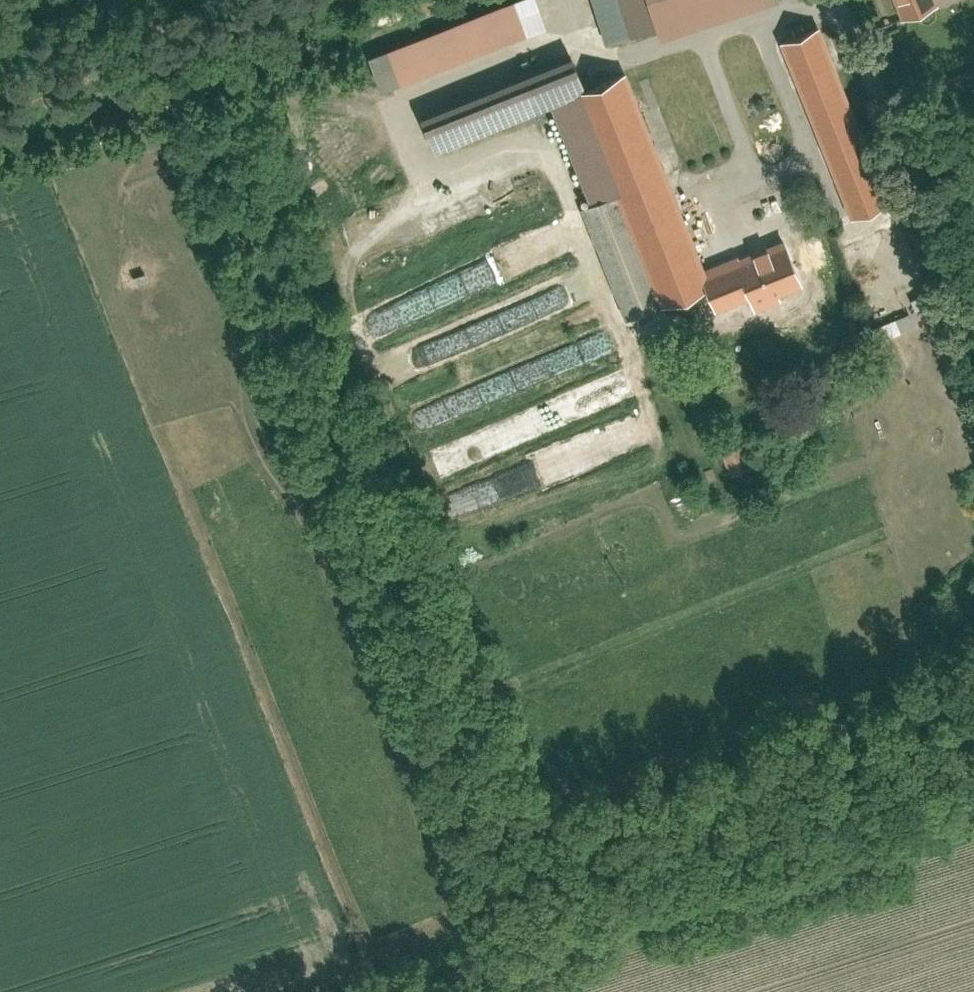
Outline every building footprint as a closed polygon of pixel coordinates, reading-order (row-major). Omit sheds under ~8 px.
[(378,53),(391,86),(556,22),(547,0),(512,0),(378,53)] [(610,41),(668,25),(670,32),(782,0),(598,0),(610,41)] [(903,19),(944,4),(943,0),(896,0),(903,19)] [(789,42),(857,214),(896,198),(828,27),(789,42)] [(797,237),(708,268),(639,70),(598,84),(590,62),(435,116),(446,146),(561,106),(594,202),(590,204),(629,316),(710,287),(718,309),(758,295),(762,308),(815,289),(797,237)] [(726,450),(732,476),(753,471),(747,445),(726,450)]
